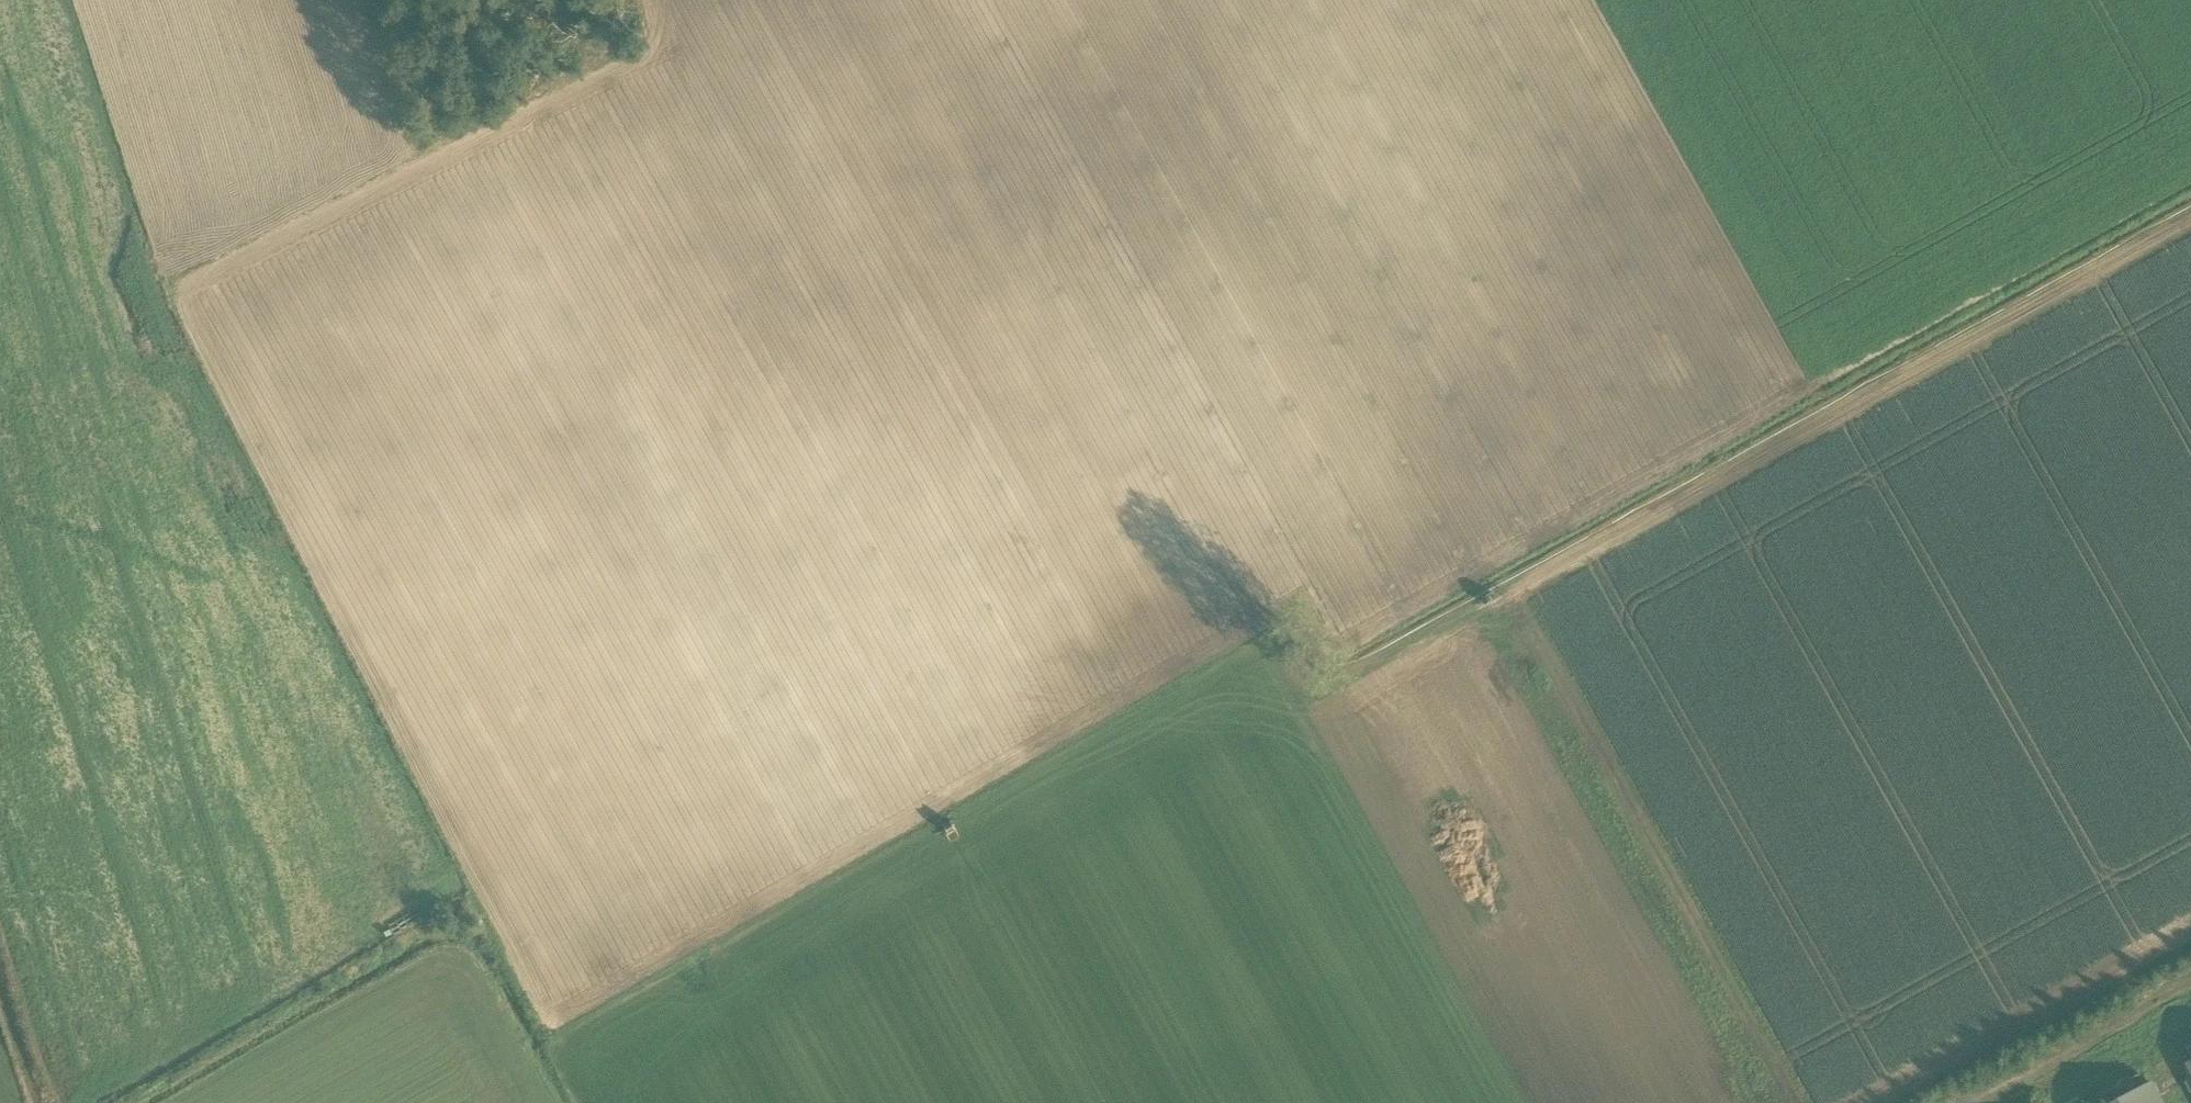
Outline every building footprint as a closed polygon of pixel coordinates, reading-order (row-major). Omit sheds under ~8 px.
[(2183,1082),(2189,1094),(2190,1093),(2190,1078),(2183,1082)] [(2151,1084),(2115,1102),(2161,1102),(2151,1084)]
